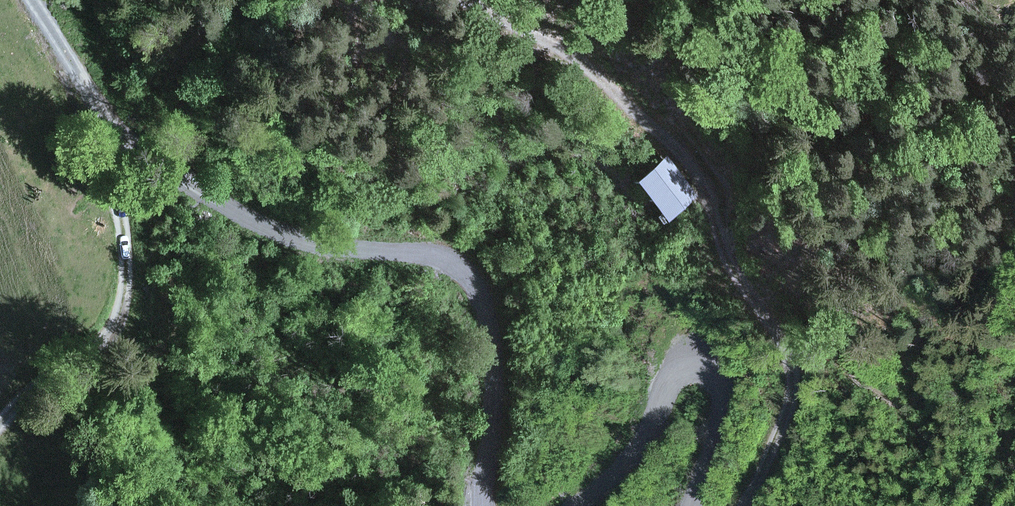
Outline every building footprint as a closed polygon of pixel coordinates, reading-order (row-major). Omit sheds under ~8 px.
[(693,196),(663,157),(626,184),(656,224),(693,196)]
